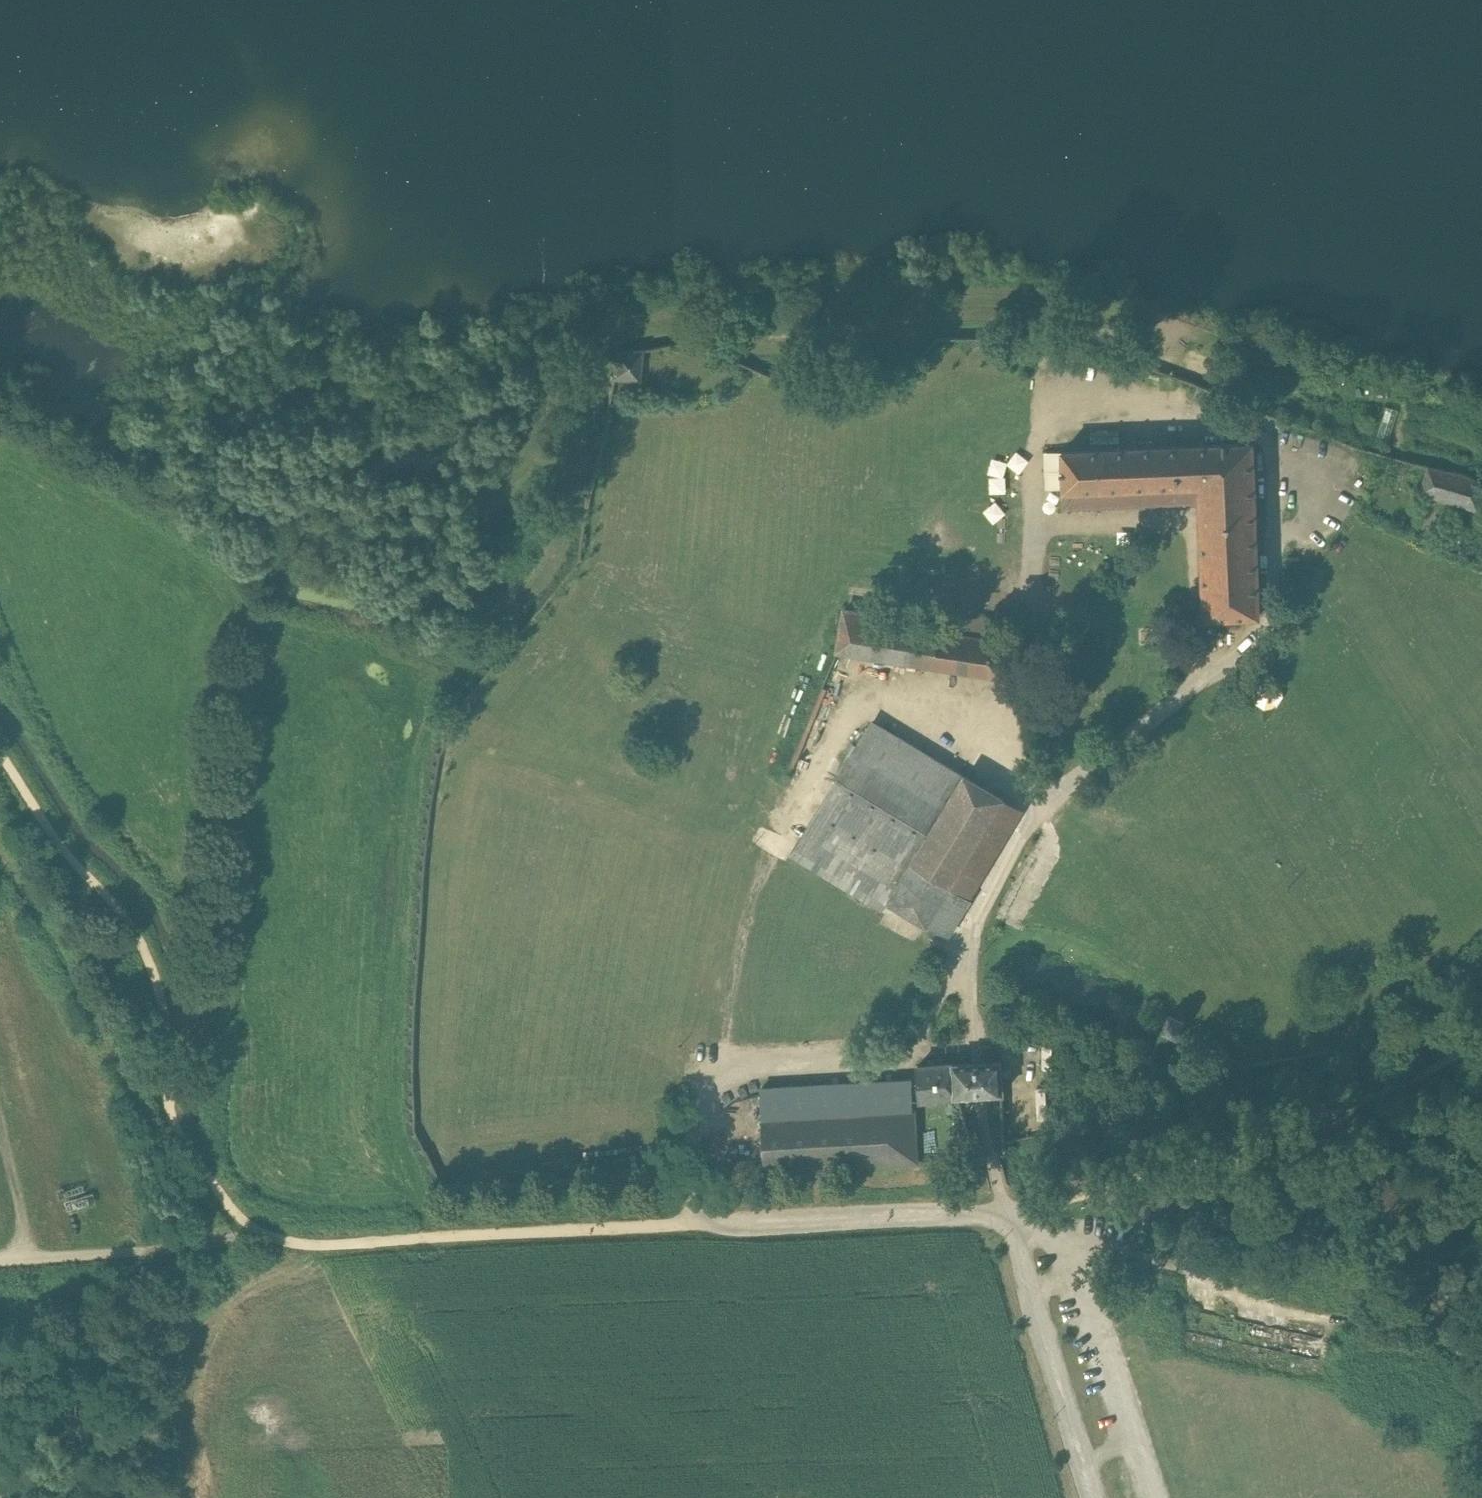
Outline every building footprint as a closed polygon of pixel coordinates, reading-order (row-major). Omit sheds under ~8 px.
[(640,350),(617,352),(614,375),(637,378),(640,350)] [(1254,442),(1199,445),(1201,501),(1205,618),(1260,616),(1254,442)] [(1199,445),(1064,451),(1065,489),(1064,489),(1064,507),(1066,507),(1066,510),(1068,510),(1068,507),(1080,506),(1080,509),(1082,509),(1082,506),(1094,506),(1095,509),(1097,509),(1097,506),(1109,505),(1110,508),(1112,508),(1112,505),(1124,504),(1124,508),(1127,507),(1126,504),(1139,504),(1139,507),(1142,507),(1141,504),(1154,503),(1154,506),(1156,506),(1156,503),(1169,502),(1169,506),(1171,505),(1171,502),(1184,502),(1184,505),(1187,505),(1187,501),(1201,501),(1199,445)] [(1027,501),(1025,450),(1008,450),(1010,501),(1027,501)] [(1429,466),(1421,493),(1478,510),(1481,497),(1481,482),(1429,466)] [(941,625),(845,609),(838,651),(935,666),(938,630),(940,631),(941,625)] [(940,631),(938,630),(935,666),(1004,677),(1007,641),(940,631)] [(1262,658),(1251,663),(1258,677),(1268,672),(1262,658)] [(951,800),(858,744),(798,844),(928,924),(939,907),(1004,798),(966,775),(951,800)] [(1020,807),(1004,798),(939,907),(955,917),(1020,807)] [(1186,1022),(1170,1015),(1163,1031),(1178,1038),(1186,1022)] [(1002,1061),(986,1062),(988,1094),(1004,1093),(1002,1061)] [(971,1062),(918,1066),(920,1100),(973,1095),(971,1062)] [(971,1062),(973,1095),(980,1094),(988,1094),(986,1062),(979,1062),(971,1062)] [(909,1091),(762,1099),(763,1118),(910,1109),(909,1091)] [(910,1109),(763,1118),(763,1140),(765,1171),(917,1161),(915,1109),(910,1109)] [(763,1140),(709,1142),(712,1173),(765,1171),(763,1140)]
